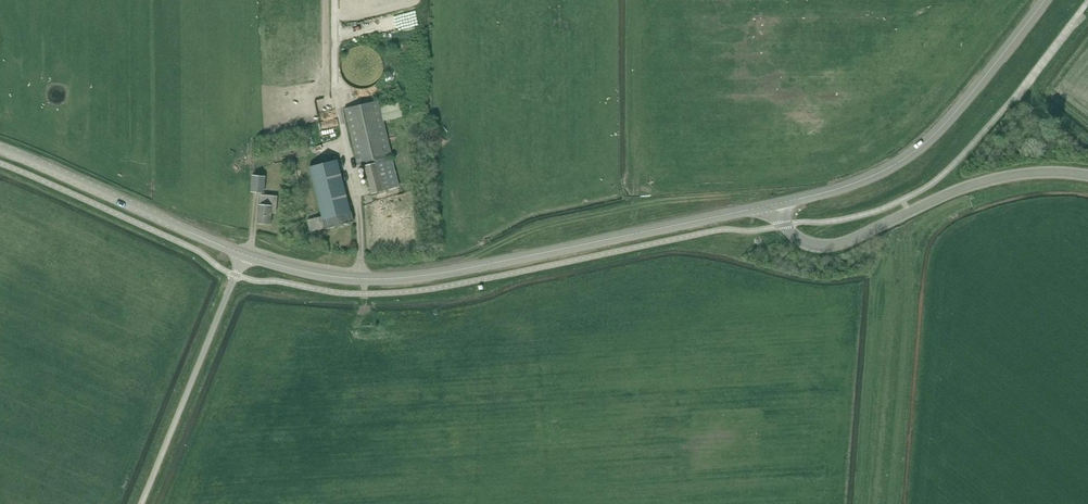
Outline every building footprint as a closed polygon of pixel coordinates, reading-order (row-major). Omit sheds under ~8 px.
[(340,65),(340,68),(341,72),(341,75),(343,78),(345,81),(347,83),(349,85),(352,87),(355,88),(359,89),(362,89),(365,89),(368,88),(372,87),(375,86),(377,83),(379,81),(381,78),(383,75),(384,72),(384,69),(384,65),(383,62),(382,59),(381,56),(379,53),(376,51),(373,49),(370,47),(367,46),(364,46),(361,46),(357,46),(354,47),(351,49),(348,50),(346,53),(344,55),(342,58),(341,62),(340,65)] [(380,100),(345,108),(357,164),(364,162),(372,194),(384,191),(384,190),(400,186),(393,159),(387,160),(387,157),(393,155),(384,121),(404,117),(400,102),(381,107),(380,100)] [(322,216),(323,219),(351,213),(337,159),(309,167),(322,216)] [(253,175),(251,192),(265,193),(266,176),(253,175)] [(258,204),(257,223),(271,224),(271,211),(275,211),(276,196),(262,195),(262,204),(258,204)] [(353,222),(351,213),(323,219),(322,216),(308,220),(311,232),(325,229),(326,229),(353,222)]
